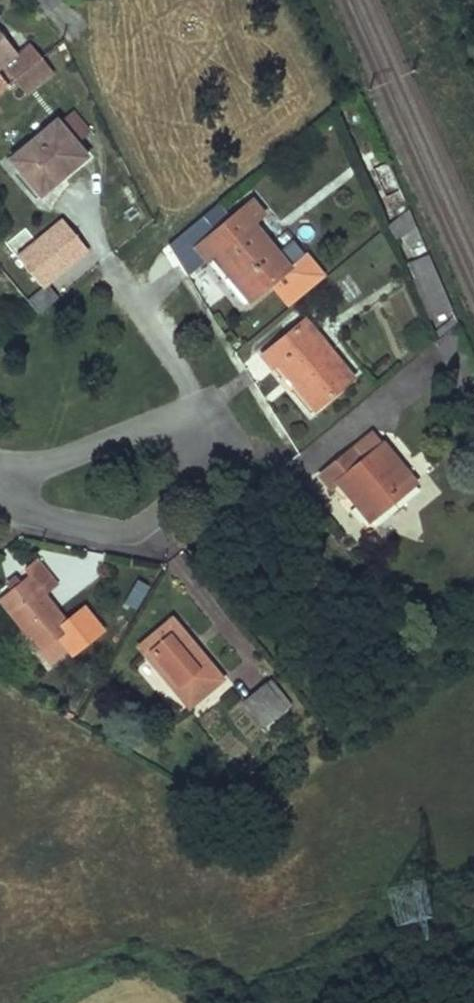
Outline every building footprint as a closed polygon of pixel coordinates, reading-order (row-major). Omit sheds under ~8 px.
[(0,29),(0,65),(18,51),(0,29)] [(15,80),(42,57),(31,42),(3,64),(15,80)] [(42,57),(15,80),(26,95),(55,72),(42,57)] [(76,108),(64,115),(78,138),(90,131),(76,108)] [(89,157),(59,121),(11,160),(40,196),(89,157)] [(405,199),(388,160),(374,166),(385,196),(388,204),(405,199)] [(385,196),(374,166),(367,168),(377,198),(385,196)] [(244,304),(290,266),(254,222),(264,214),(254,201),(197,247),(207,261),(214,255),(230,276),(224,280),(244,304)] [(60,215),(13,255),(43,289),(89,249),(60,215)] [(429,319),(434,317),(430,304),(434,303),(423,277),(437,271),(429,253),(406,262),(429,319)] [(453,308),(437,271),(423,277),(434,303),(430,304),(434,317),(453,308)] [(316,409),(353,377),(306,320),(263,355),(272,369),(278,364),(316,409)] [(372,434),(353,449),(362,460),(381,446),(372,434)] [(370,521),(417,484),(384,443),(381,446),(362,460),(353,449),(321,475),(331,487),(338,482),(370,521)] [(71,625),(45,593),(58,583),(40,560),(26,570),(30,576),(20,584),(13,590),(0,600),(0,601),(50,664),(69,649),(58,635),(71,625)] [(13,590),(20,584),(16,578),(8,583),(13,590)] [(173,618),(138,647),(189,707),(223,680),(173,618)] [(58,635),(69,649),(81,639),(71,625),(58,635)] [(267,683),(242,702),(263,728),(287,709),(267,683)] [(423,882),(388,890),(396,923),(431,915),(423,882)]
